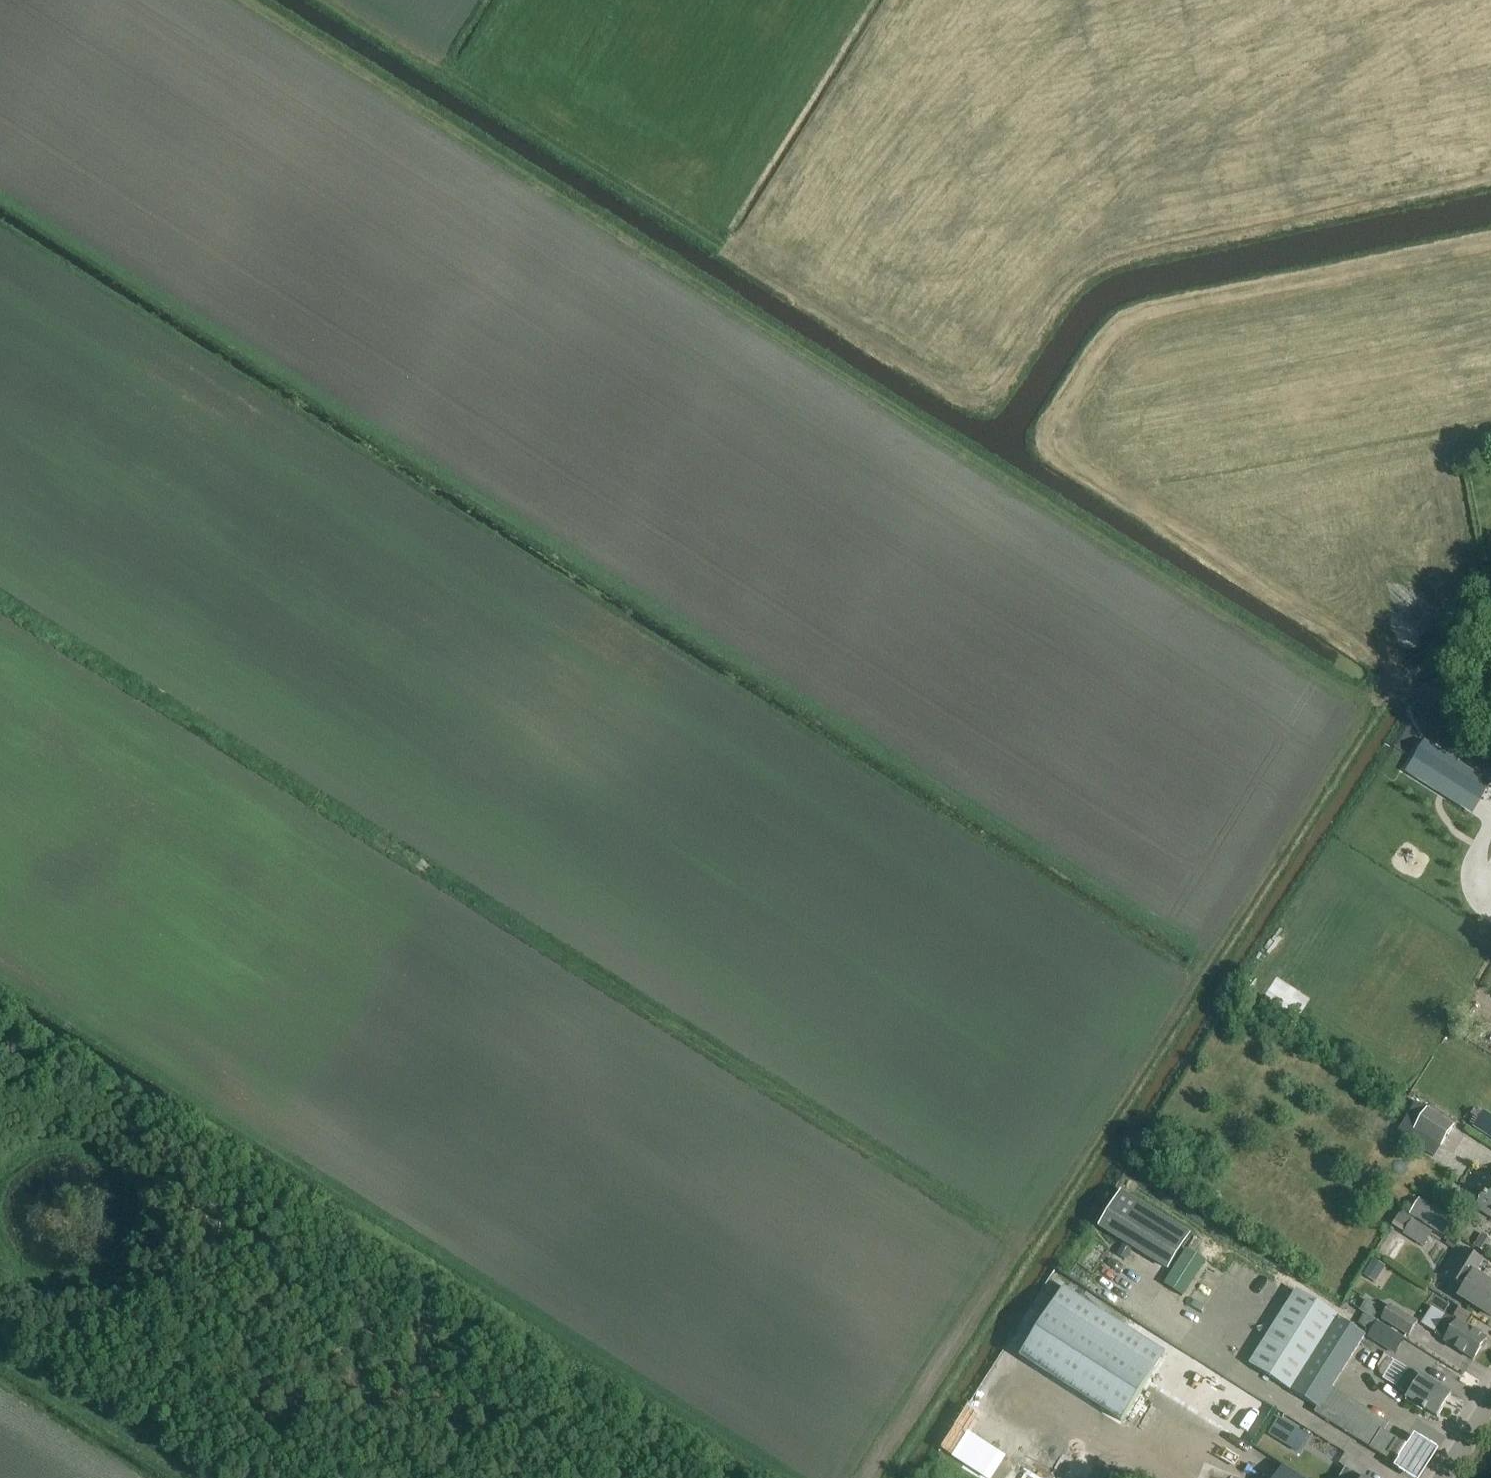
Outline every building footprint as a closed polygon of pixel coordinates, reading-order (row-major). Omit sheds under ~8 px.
[(1428,1109),(1414,1131),(1440,1148),(1454,1126),(1428,1109)] [(1484,1110),(1472,1127),(1490,1139),(1490,1115),(1484,1110)] [(1482,1174),(1473,1189),(1483,1195),(1475,1209),(1490,1219),(1490,1180),(1482,1174)] [(1170,1274),(1192,1237),(1122,1194),(1100,1231),(1170,1274)] [(1443,1236),(1452,1222),(1418,1202),(1410,1215),(1443,1236)] [(1402,1238),(1422,1250),(1430,1236),(1410,1224),(1402,1238)] [(1474,1247),(1485,1254),(1490,1245),(1490,1241),(1482,1235),(1474,1247)] [(1466,1290),(1461,1298),(1490,1317),(1490,1286),(1485,1282),(1484,1283),(1477,1278),(1474,1276),(1483,1262),(1464,1250),(1447,1278),(1466,1290)] [(1122,1423),(1165,1355),(1064,1291),(1021,1359),(1122,1423)] [(1383,1457),(1392,1443),(1380,1436),(1383,1431),(1381,1421),(1331,1390),(1365,1336),(1297,1293),(1251,1366),(1291,1392),(1317,1409),(1315,1414),(1383,1457)] [(1409,1339),(1418,1323),(1390,1306),(1380,1322),(1409,1339)] [(1459,1309),(1453,1318),(1465,1325),(1470,1316),(1459,1309)] [(1456,1323),(1445,1317),(1435,1334),(1446,1341),(1444,1343),(1473,1361),(1486,1340),(1457,1322),(1456,1323)] [(1394,1355),(1404,1339),(1376,1323),(1367,1339),(1394,1355)] [(1420,1378),(1408,1371),(1396,1388),(1409,1396),(1405,1401),(1424,1413),(1425,1411),(1437,1419),(1451,1396),(1421,1377),(1420,1378)] [(1287,1447),(1297,1431),(1278,1420),(1269,1436),(1287,1447)] [(1282,1468),(1276,1477),(1296,1477),(1282,1468)]
